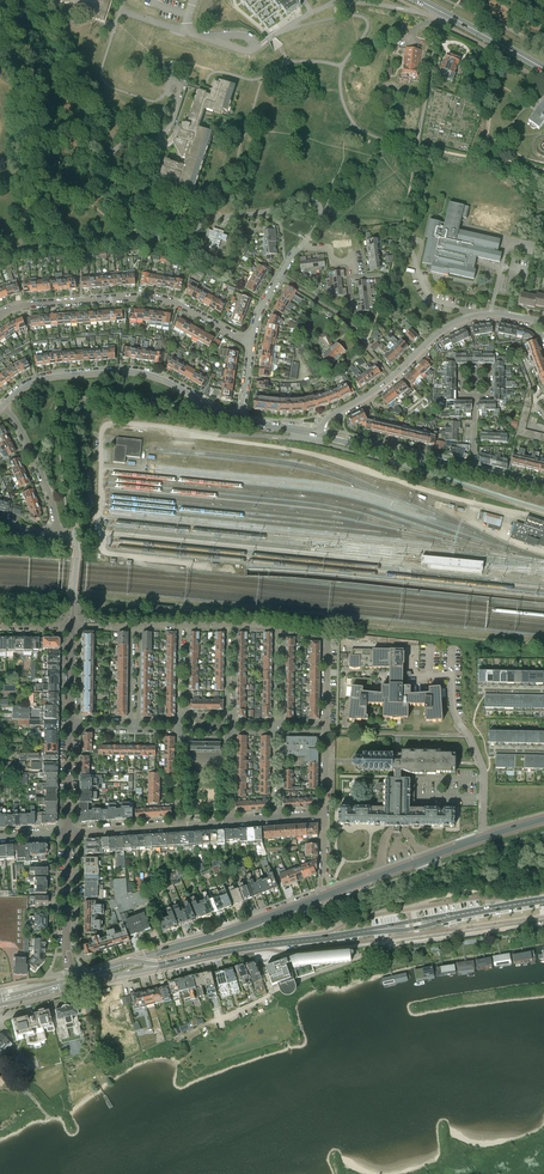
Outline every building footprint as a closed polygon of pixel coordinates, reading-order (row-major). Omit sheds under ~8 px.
[(111,0),(59,0),(94,11),(93,15),(91,14),(90,17),(95,19),(104,21),(111,0)] [(292,0),(240,0),(244,6),(245,5),(250,12),(251,11),(256,18),(257,18),(263,24),(282,10),(287,17),(301,6),(292,0)] [(406,48),(405,53),(403,67),(404,67),(403,74),(418,76),(419,70),(418,70),(421,50),(406,48)] [(441,69),(439,76),(452,82),(455,74),(454,73),(458,65),(460,59),(448,55),(446,61),(444,61),(441,69)] [(208,131),(203,130),(199,128),(203,116),(205,109),(221,115),(223,110),(228,112),(236,86),(220,81),(219,83),(215,82),(212,93),(211,96),(209,95),(209,94),(199,90),(195,101),(188,125),(183,123),(182,127),(183,127),(182,130),(181,129),(178,138),(179,139),(177,146),(176,147),(178,152),(177,155),(180,156),(177,165),(171,162),(165,160),(164,163),(165,164),(165,166),(164,166),(160,176),(179,182),(178,184),(176,183),(175,187),(181,189),(181,188),(189,191),(194,193),(213,133),(208,131)] [(539,129),(543,123),(543,101),(542,104),(531,118),(531,119),(529,122),(532,124),(531,125),(531,126),(531,127),(531,128),(532,128),(532,129),(533,129),(534,129),(535,129),(536,128),(537,127),(539,129)] [(444,222),(428,219),(425,237),(426,237),(422,263),(431,264),(430,271),(474,279),(475,269),(474,269),(476,257),(499,261),(501,252),(498,252),(500,238),(458,231),(461,216),(466,217),(468,206),(447,202),(444,222)] [(264,227),(265,237),(276,236),(275,226),(264,227)] [(213,249),(214,246),(219,230),(214,228),(213,231),(208,230),(206,238),(210,239),(208,247),(213,249)] [(224,232),(219,230),(214,246),(219,248),(221,240),(226,241),(228,236),(223,235),(224,232)] [(277,254),(277,248),(265,249),(267,260),(272,259),(272,255),(277,254)] [(242,259),(247,262),(250,256),(245,253),(242,259)] [(305,273),(308,272),(307,261),(306,261),(306,257),(300,258),(301,270),(305,270),(305,273)] [(8,274),(9,278),(10,282),(14,295),(21,293),(17,280),(14,281),(11,271),(12,271),(12,265),(5,266),(7,271),(8,274)] [(253,269),(256,271),(265,277),(267,274),(269,272),(268,271),(268,270),(260,265),(257,269),(254,267),(252,265),(250,268),(253,269)] [(145,284),(148,285),(150,275),(151,268),(149,267),(147,274),(143,274),(141,284),(143,284),(143,285),(145,285),(145,284)] [(163,277),(161,287),(165,288),(165,287),(168,287),(170,278),(170,273),(171,271),(168,270),(167,278),(163,277)] [(329,276),(330,279),(341,277),(345,277),(344,270),(332,272),(332,275),(329,276)] [(170,278),(168,287),(171,288),(171,289),(174,289),(176,279),(172,279),(173,274),(173,271),(171,271),(170,273),(170,278)] [(263,279),(265,277),(256,271),(253,277),(262,282),(262,281),(263,282),(264,279),(263,279)] [(157,276),(150,275),(148,285),(149,285),(152,285),(155,285),(157,276)] [(163,277),(157,276),(155,285),(158,286),(158,287),(161,287),(163,277)] [(261,283),(262,282),(253,277),(249,283),(258,288),(260,285),(262,283),(261,283)] [(257,290),(258,288),(249,283),(246,281),(241,278),(240,279),(243,281),(242,282),(244,283),(248,285),(246,288),(255,294),(255,293),(256,293),(257,291),(257,290)] [(183,281),(176,279),(174,289),(177,290),(178,291),(179,291),(180,290),(181,291),(183,281)] [(8,297),(14,295),(10,282),(4,284),(8,297)] [(192,297),(197,288),(191,285),(189,283),(186,289),(188,290),(186,294),(187,294),(187,295),(189,296),(189,295),(190,296),(192,297)] [(8,297),(4,284),(0,285),(0,291),(2,299),(8,297)] [(293,297),(297,291),(288,286),(285,292),(293,297)] [(200,290),(197,288),(192,297),(193,297),(192,298),(195,299),(198,300),(203,291),(200,290)] [(203,291),(198,300),(201,302),(200,302),(203,304),(203,303),(204,303),(209,295),(203,291)] [(297,299),(293,297),(285,292),(281,297),(290,303),(292,299),(300,304),(302,302),(297,299)] [(522,293),(520,304),(534,308),(535,305),(543,307),(543,295),(537,293),(536,296),(522,293)] [(214,298),(209,295),(204,303),(204,304),(204,305),(206,306),(207,305),(209,307),(214,298)] [(223,295),(220,301),(215,310),(218,311),(218,312),(220,313),(221,313),(226,304),(223,303),(226,297),(223,295)] [(241,295),(239,302),(248,305),(251,299),(241,295)] [(287,308),(290,303),(281,297),(278,303),(287,308)] [(215,310),(220,301),(214,298),(209,307),(212,308),(212,309),(214,310),(215,310)] [(247,308),(248,305),(239,302),(237,308),(246,311),(247,311),(248,308),(247,308)] [(287,308),(278,303),(274,309),(283,314),(285,311),(289,314),(291,311),(287,308)] [(373,307),(373,304),(361,305),(357,306),(358,312),(370,311),(370,307),(373,307)] [(137,321),(137,310),(136,310),(136,309),(132,308),(132,310),(131,310),(131,313),(130,313),(129,318),(130,318),(130,320),(137,321)] [(246,312),(246,311),(237,308),(234,314),(244,317),(245,315),(246,315),(247,312),(246,312)] [(116,311),(117,321),(117,324),(119,324),(119,321),(127,320),(126,312),(123,312),(123,310),(116,311)] [(151,311),(150,321),(150,325),(156,326),(158,312),(151,311)] [(163,327),(163,324),(164,313),(158,312),(156,326),(163,327)] [(336,316),(330,313),(328,312),(327,314),(328,315),(331,317),(330,317),(334,320),(336,316)] [(165,313),(164,313),(163,324),(169,324),(169,325),(170,325),(170,326),(171,327),(173,322),(175,316),(171,315),(171,314),(164,313),(165,313)] [(241,326),(244,317),(234,314),(233,318),(230,316),(229,318),(232,320),(237,322),(236,324),(241,326)] [(269,324),(268,324),(278,326),(282,327),(282,325),(281,324),(283,320),(280,318),(273,315),(269,324)] [(32,327),(38,326),(38,316),(31,317),(27,318),(28,325),(32,325),(32,327)] [(175,327),(181,331),(186,322),(180,318),(180,319),(177,317),(173,326),(174,326),(175,327)] [(300,325),(303,320),(303,319),(303,318),(300,317),(297,322),(294,320),(293,321),(300,325)] [(23,318),(17,320),(21,331),(23,331),(23,328),(26,327),(25,323),(23,318)] [(19,332),(21,331),(17,320),(10,323),(13,327),(13,328),(15,331),(18,330),(19,332)] [(409,332),(406,335),(413,341),(414,342),(417,339),(416,338),(418,336),(409,328),(411,326),(406,321),(402,324),(405,327),(404,327),(409,332)] [(192,325),(186,322),(181,331),(184,332),(180,339),(183,340),(187,334),(192,325)] [(10,323),(5,326),(12,337),(16,333),(15,331),(13,328),(13,327),(10,323)] [(498,333),(504,334),(506,325),(503,324),(503,323),(501,323),(500,324),(499,323),(499,324),(496,323),(496,333),(498,332),(498,333)] [(277,333),(278,326),(268,324),(267,331),(277,333)] [(197,328),(192,325),(187,334),(192,337),(197,328)] [(474,336),(481,335),(479,325),(477,326),(477,325),(474,325),(474,326),(473,326),(470,327),(472,334),(474,334),(474,336)] [(5,326),(1,329),(0,330),(5,338),(7,340),(12,337),(5,326)] [(517,337),(517,335),(518,328),(519,327),(517,327),(518,326),(515,326),(512,326),(510,335),(517,337)] [(460,331),(464,340),(470,337),(469,335),(471,334),(469,327),(466,329),(466,328),(465,329),(464,328),(462,329),(463,330),(460,331)] [(203,332),(197,328),(192,337),(198,340),(203,332)] [(525,330),(518,328),(517,335),(527,338),(529,338),(535,338),(532,334),(528,332),(525,331),(525,330)] [(455,334),(454,334),(459,343),(464,340),(460,331),(457,333),(457,332),(454,333),(455,334)] [(202,346),(204,344),(209,335),(203,332),(198,340),(197,343),(202,346)] [(449,337),(448,337),(453,345),(453,346),(459,343),(454,334),(452,335),(451,335),(449,336),(449,337)] [(215,338),(209,335),(204,344),(210,347),(215,338)] [(331,344),(329,341),(323,335),(320,338),(323,342),(327,346),(329,348),(328,348),(338,359),(345,352),(337,343),(332,348),(331,347),(331,346),(330,345),(331,344)] [(265,337),(264,343),(274,345),(275,339),(276,339),(266,337),(265,337)] [(450,346),(453,345),(448,337),(446,338),(446,339),(444,341),(442,342),(442,341),(440,343),(440,344),(439,345),(442,348),(446,346),(446,347),(450,345),(450,346)] [(130,348),(129,359),(129,358),(136,359),(137,349),(133,348),(135,339),(132,338),(130,348)] [(295,349),(298,349),(304,346),(300,339),(296,338),(295,349)] [(395,338),(393,340),(404,351),(408,346),(406,343),(406,344),(401,339),(399,342),(395,338)] [(145,346),(145,341),(145,340),(142,340),(142,344),(141,349),(137,349),(136,359),(143,360),(144,350),(145,346)] [(158,346),(157,349),(157,352),(155,363),(158,363),(159,364),(160,364),(161,364),(162,364),(163,361),(166,361),(167,354),(160,353),(162,341),(159,340),(158,346)] [(399,356),(404,351),(393,340),(391,342),(395,346),(392,348),(399,356)] [(528,353),(529,356),(540,351),(541,351),(537,340),(526,344),(527,347),(526,348),(528,353)] [(377,342),(371,348),(373,350),(380,345),(377,342)] [(274,345),(264,343),(263,350),(273,352),(277,352),(278,346),(274,345)] [(331,366),(338,359),(328,348),(329,348),(327,346),(325,349),(326,351),(328,350),(329,351),(323,357),(326,360),(324,362),(329,367),(331,365),(331,366)] [(397,358),(399,356),(392,348),(390,351),(386,347),(385,346),(383,348),(394,360),(397,358)] [(126,358),(129,359),(130,348),(124,347),(122,357),(123,358),(124,358),(126,358)] [(383,348),(382,347),(380,348),(382,351),(386,355),(383,357),(387,361),(387,362),(389,364),(390,364),(394,360),(383,348)] [(229,349),(227,358),(237,359),(238,352),(232,351),(233,350),(229,349)] [(151,351),(144,350),(143,360),(149,361),(151,351)] [(272,358),(273,352),(263,350),(262,357),(272,358)] [(36,366),(44,365),(43,355),(42,351),(39,351),(40,355),(35,356),(36,366)] [(540,351),(529,356),(530,358),(532,364),(533,363),(534,366),(543,362),(543,361),(540,351)] [(317,352),(313,354),(318,362),(322,359),(317,352)] [(456,364),(460,364),(460,354),(456,354),(456,353),(453,353),(453,357),(451,357),(451,362),(453,362),(453,363),(456,363),(456,364)] [(173,370),(178,361),(179,359),(177,358),(178,357),(177,356),(175,359),(172,358),(167,366),(173,370)] [(179,359),(178,361),(173,370),(179,373),(184,364),(180,362),(183,357),(181,356),(180,359),(179,359)] [(20,362),(25,371),(31,368),(29,364),(32,363),(29,357),(26,359),(20,362)] [(271,365),(272,358),(262,357),(261,363),(271,365)] [(420,364),(427,371),(431,367),(429,364),(432,361),(428,357),(425,360),(420,364)] [(236,366),(237,359),(227,358),(226,364),(236,366)] [(19,374),(25,371),(20,362),(13,365),(18,374),(19,374)] [(537,377),(543,374),(543,362),(534,366),(535,369),(534,369),(536,374),(537,377)] [(275,365),(271,365),(261,363),(260,370),(270,372),(273,372),(275,365)] [(369,363),(367,364),(376,377),(381,373),(381,372),(379,370),(382,367),(377,363),(375,365),(372,367),(369,363)] [(179,373),(185,377),(190,368),(184,364),(179,373)] [(235,372),(236,366),(226,364),(225,371),(235,372)] [(373,379),(376,377),(367,364),(364,366),(368,371),(365,373),(371,381),(373,380),(373,379)] [(430,374),(427,371),(420,364),(415,369),(422,376),(424,374),(427,377),(432,381),(432,377),(433,377),(433,375),(433,374),(431,376),(430,374)] [(13,378),(18,374),(13,365),(7,370),(13,378)] [(191,365),(190,368),(185,377),(191,380),(196,371),(192,369),(193,367),(191,365)] [(369,383),(371,381),(365,373),(362,374),(359,370),(355,365),(353,367),(366,385),(369,382),(369,383)] [(331,376),(337,369),(334,367),(328,373),(331,376)] [(361,388),(366,385),(353,367),(350,369),(354,374),(358,378),(355,380),(358,385),(359,388),(360,387),(361,388)] [(234,379),(235,372),(225,371),(223,370),(220,370),(218,369),(218,372),(221,373),(222,373),(221,377),(224,377),(234,379)] [(417,381),(421,385),(423,383),(419,379),(422,376),(415,369),(410,373),(417,381)] [(7,382),(13,378),(7,370),(1,374),(7,382)] [(191,380),(196,383),(201,374),(196,371),(191,380)] [(202,372),(201,374),(196,383),(202,387),(202,386),(206,388),(207,385),(209,379),(207,378),(203,376),(205,373),(202,372)] [(405,378),(413,386),(417,381),(410,373),(405,378)] [(345,383),(336,389),(340,400),(354,392),(351,387),(349,382),(345,376),(341,379),(345,383)] [(257,388),(269,390),(271,390),(271,387),(267,386),(268,383),(268,382),(263,381),(263,383),(258,382),(257,388)] [(397,385),(404,393),(409,389),(403,381),(397,385)] [(406,395),(404,393),(397,385),(392,389),(398,397),(402,395),(404,397),(406,395)] [(325,393),(329,404),(340,400),(336,389),(335,387),(324,391),(325,393)] [(231,400),(232,392),(222,390),(221,390),(216,389),(213,393),(222,397),(227,398),(227,400),(231,400)] [(396,400),(398,397),(392,389),(387,394),(393,402),(393,401),(397,406),(399,404),(396,400)] [(315,396),(314,396),(317,408),(329,404),(325,393),(324,393),(322,394),(321,391),(317,393),(317,395),(315,396)] [(254,409),(267,411),(268,399),(264,398),(265,394),(256,393),(254,409)] [(388,406),(393,402),(387,394),(382,398),(388,406)] [(433,396),(433,401),(444,401),(444,398),(446,398),(446,401),(448,401),(448,407),(454,406),(455,401),(456,401),(456,395),(444,396),(444,395),(438,396),(433,396)] [(494,400),(494,401),(496,401),(496,404),(506,404),(506,398),(506,395),(494,395),(494,400)] [(308,398),(303,399),(305,411),(317,408),(314,396),(308,398)] [(267,411),(279,412),(279,400),(278,400),(273,399),(268,399),(267,411)] [(293,412),(305,411),(303,399),(291,400),(291,412),(293,412)] [(281,400),(279,400),(279,412),(291,412),(291,400),(290,400),(285,400),(281,400)] [(496,409),(496,404),(496,401),(494,401),(494,400),(490,401),(490,410),(494,410),(494,415),(500,415),(500,409),(496,409)] [(450,413),(442,413),(442,414),(442,417),(450,417),(460,417),(460,414),(460,411),(460,401),(456,401),(455,401),(454,406),(454,411),(455,413),(450,413)] [(402,412),(397,406),(394,408),(393,412),(400,415),(402,412)] [(353,426),(361,422),(366,420),(367,419),(364,413),(368,411),(367,408),(359,412),(353,414),(354,415),(349,417),(351,422),(350,423),(352,427),(353,426)] [(374,421),(366,420),(361,422),(363,426),(366,426),(365,429),(371,430),(371,431),(374,421)] [(377,432),(386,434),(388,425),(374,421),(371,431),(377,432)] [(461,422),(449,422),(449,425),(445,425),(445,431),(442,431),(442,437),(445,437),(445,440),(457,441),(457,428),(461,428),(461,422)] [(402,428),(388,425),(386,434),(400,438),(402,428)] [(416,431),(402,428),(400,438),(414,441),(416,431)] [(428,444),(430,435),(426,434),(427,431),(423,430),(423,433),(416,431),(414,441),(428,444)] [(430,434),(430,435),(428,444),(431,445),(431,444),(435,445),(437,433),(435,432),(434,435),(430,434)] [(6,434),(0,437),(0,445),(9,440),(9,439),(8,437),(7,437),(6,434)] [(142,441),(118,438),(117,445),(115,445),(113,462),(125,464),(126,456),(140,458),(142,441)] [(9,440),(0,445),(0,446),(2,451),(13,446),(11,443),(10,443),(9,440)] [(446,442),(441,442),(437,441),(435,448),(443,450),(444,446),(446,446),(446,442)] [(449,455),(456,456),(457,444),(452,443),(446,442),(446,446),(451,447),(449,455)] [(468,445),(457,444),(456,456),(464,458),(467,459),(468,455),(465,454),(465,451),(467,451),(468,445)] [(2,451),(0,452),(0,453),(1,455),(2,455),(3,458),(5,461),(10,459),(9,456),(15,453),(14,450),(14,449),(13,446),(2,451)] [(511,464),(518,466),(522,449),(519,448),(517,455),(513,454),(511,464)] [(526,450),(522,449),(518,466),(525,468),(528,457),(524,456),(526,450)] [(532,469),(536,452),(537,450),(533,449),(533,452),(531,458),(528,457),(525,468),(532,469)] [(498,451),(497,455),(497,456),(496,467),(507,470),(508,460),(506,459),(506,457),(503,456),(503,459),(500,458),(501,456),(501,452),(498,451)] [(540,453),(536,452),(532,469),(539,471),(542,460),(538,459),(540,453)] [(10,465),(12,469),(22,465),(20,461),(19,461),(18,458),(8,463),(9,466),(10,465)] [(23,468),(22,465),(12,469),(15,475),(24,471),(23,469),(23,468)] [(15,475),(17,482),(28,477),(26,474),(25,474),(24,471),(15,475)] [(29,480),(28,477),(17,482),(19,485),(18,486),(19,488),(30,484),(28,481),(29,480)] [(25,499),(35,496),(34,493),(33,492),(32,490),(21,494),(22,496),(23,496),(25,499)] [(37,499),(35,496),(25,499),(27,506),(37,503),(36,500),(37,499)] [(3,501),(0,511),(4,512),(7,512),(10,503),(3,501)] [(37,503),(27,506),(30,513),(39,510),(39,509),(37,503)] [(40,514),(39,510),(30,513),(29,513),(30,518),(31,518),(32,519),(33,519),(34,520),(36,520),(36,521),(40,519),(40,518),(41,518),(39,515),(40,514)] [(526,519),(526,520),(526,522),(524,525),(516,523),(515,526),(511,539),(537,547),(538,545),(543,547),(543,532),(543,530),(543,528),(543,523),(527,517),(526,519)] [(483,571),(484,562),(453,559),(422,556),(422,563),(421,565),(428,566),(482,571),(483,571)] [(174,606),(147,604),(147,611),(174,612),(174,606)] [(23,638),(23,639),(23,652),(31,651),(31,638),(23,638)] [(38,649),(38,651),(38,653),(40,653),(42,654),(45,653),(45,654),(46,654),(47,654),(47,652),(54,652),(58,652),(58,649),(59,649),(59,640),(58,638),(38,638),(38,645),(38,649)] [(287,646),(295,646),(295,638),(287,638),(287,646)] [(6,639),(6,653),(8,653),(15,653),(15,652),(15,639),(6,639)] [(15,639),(15,652),(23,652),(23,639),(15,639)] [(352,687),(351,697),(349,720),(357,721),(357,720),(368,720),(368,717),(366,716),(367,704),(383,704),(383,717),(388,718),(390,718),(393,719),(393,720),(400,719),(404,719),(404,718),(408,718),(408,705),(424,705),(425,719),(426,719),(426,721),(433,721),(443,721),(440,687),(429,688),(429,694),(411,695),(411,687),(403,687),(403,677),(405,677),(406,673),(403,672),(403,665),(404,665),(404,653),(403,653),(403,650),(352,650),(351,656),(350,656),(349,662),(350,667),(355,669),(355,667),(390,668),(390,672),(389,672),(389,676),(390,676),(390,686),(382,686),(382,694),(371,693),(371,679),(352,679),(352,687)] [(46,654),(46,663),(59,663),(59,652),(58,652),(54,652),(47,652),(47,654),(46,654)] [(272,681),(272,671),(263,671),(263,681),(272,681)] [(543,687),(536,687),(529,687),(521,687),(514,687),(507,687),(500,686),(493,686),(485,686),(478,686),(478,695),(479,695),(485,695),(495,695),(504,695),(514,696),(524,696),(533,696),(543,696),(543,687)] [(485,711),(495,711),(495,695),(485,695),(485,711)] [(504,695),(495,695),(495,711),(504,711),(504,695)] [(504,711),(514,711),(514,696),(504,695),(504,711)] [(524,696),(514,696),(514,711),(523,712),(524,696)] [(523,712),(533,712),(533,696),(524,696),(523,712)] [(543,696),(533,696),(533,712),(542,712),(543,696)] [(58,720),(58,707),(45,707),(34,707),(28,707),(12,706),(12,719),(18,720),(18,719),(58,720)] [(263,706),(255,706),(255,718),(263,718),(271,719),(271,706),(263,706)] [(174,717),(175,716),(175,708),(166,708),(166,712),(165,712),(165,715),(166,715),(166,717),(174,717)] [(246,718),(246,710),(238,710),(237,717),(239,718),(246,718)] [(294,719),(294,711),(286,710),(285,719),(294,719)] [(43,725),(43,731),(57,731),(58,720),(18,719),(18,720),(18,725),(43,725)] [(84,742),(92,743),(92,742),(92,739),(92,734),(84,734),(84,742)] [(317,739),(317,738),(287,737),(287,738),(285,740),(285,743),(286,744),(287,744),(287,746),(287,749),(286,749),(285,749),(285,756),(305,757),(304,763),(308,763),(319,763),(319,749),(317,749),(317,746),(317,745),(318,745),(319,744),(319,740),(318,739),(317,739)] [(92,744),(92,743),(84,742),(84,751),(92,751),(92,746),(92,744)] [(203,743),(191,742),(191,750),(203,750),(203,751),(209,751),(221,751),(221,743),(209,743),(209,742),(203,742),(203,743)] [(57,753),(57,745),(44,744),(44,753),(57,753)] [(539,747),(532,747),(525,747),(518,747),(511,747),(503,747),(496,747),(489,746),(489,755),(490,755),(496,755),(506,755),(515,756),(525,756),(534,756),(543,756),(543,747),(539,747)] [(393,754),(389,754),(385,754),(385,753),(384,753),(384,754),(380,754),(380,752),(379,753),(379,754),(375,754),(375,752),(374,752),(374,753),(370,753),(370,752),(369,752),(368,753),(365,753),(365,752),(364,752),(364,753),(361,752),(361,751),(360,751),(360,752),(357,753),(356,753),(356,754),(357,754),(357,755),(355,756),(356,757),(354,759),(353,759),(352,760),(353,760),(354,763),(352,764),(353,765),(354,764),(355,765),(356,766),(356,767),(356,768),(356,769),(356,770),(357,770),(360,772),(361,772),(363,770),(363,771),(364,771),(364,770),(368,770),(368,771),(369,771),(369,770),(373,771),(375,772),(375,771),(378,771),(378,772),(380,772),(380,771),(383,771),(383,772),(385,772),(385,771),(389,771),(393,771),(393,754)] [(456,770),(456,765),(456,762),(456,754),(441,754),(441,752),(402,751),(402,754),(393,754),(393,771),(395,771),(401,771),(403,771),(405,771),(406,772),(407,772),(409,773),(410,774),(412,774),(413,774),(423,774),(423,772),(427,772),(427,774),(440,775),(441,773),(442,773),(456,773),(456,770)] [(26,759),(38,759),(38,753),(20,752),(20,756),(19,756),(19,759),(20,759),(20,761),(26,761),(26,759)] [(57,763),(57,753),(44,753),(38,753),(38,759),(40,759),(40,762),(57,763)] [(496,771),(505,771),(506,755),(496,755),(496,771)] [(515,756),(506,755),(505,771),(515,772),(515,756)] [(515,772),(525,772),(525,756),(515,756),(515,772)] [(534,756),(525,756),(525,772),(534,772),(534,756)] [(534,772),(543,772),(543,756),(534,756),(534,772)] [(81,766),(89,766),(90,757),(81,757),(81,766)] [(2,762),(0,762),(0,773),(19,773),(19,762),(2,762)] [(42,770),(42,773),(57,773),(57,763),(40,762),(31,762),(31,770),(42,770)] [(89,775),(89,766),(81,766),(81,774),(89,775)] [(395,771),(395,779),(386,779),(386,785),(379,784),(377,785),(376,787),(376,789),(377,791),(379,792),(379,795),(379,802),(386,803),(385,808),(371,808),(370,808),(369,808),(356,807),(354,809),(354,814),(350,814),(351,809),(349,807),(339,807),(339,814),(339,818),(339,824),(344,824),(344,825),(350,825),(350,824),(355,825),(355,824),(370,824),(370,825),(375,825),(380,825),(385,825),(385,826),(389,826),(394,826),(394,827),(394,832),(400,832),(400,826),(409,827),(409,826),(414,826),(419,826),(424,826),(424,825),(439,826),(444,826),(444,827),(449,827),(449,826),(454,826),(454,820),(455,820),(455,816),(454,816),(455,809),(445,809),(443,811),(443,812),(440,812),(440,810),(438,809),(409,808),(409,803),(415,803),(415,785),(410,785),(410,779),(401,779),(401,776),(401,771),(395,771)] [(303,807),(305,807),(305,796),(305,795),(305,794),(304,792),(301,793),(302,795),(302,798),(297,798),(298,807),(298,808),(303,807)] [(56,803),(56,795),(27,794),(27,802),(38,802),(56,803)] [(263,798),(263,800),(263,810),(270,810),(270,799),(265,799),(265,798),(265,796),(262,796),(262,798),(263,798)] [(92,803),(91,803),(81,803),(80,821),(82,822),(89,822),(89,810),(89,807),(100,807),(100,803),(92,803)] [(137,818),(145,818),(144,810),(140,810),(140,804),(136,804),(136,809),(137,818)] [(33,826),(34,816),(34,805),(30,805),(30,813),(27,813),(26,813),(26,826),(33,826)] [(158,817),(163,817),(162,808),(153,809),(154,817),(158,817)] [(171,808),(162,808),(163,817),(172,816),(171,808)] [(93,821),(100,821),(99,815),(96,815),(96,809),(93,809),(93,810),(89,810),(89,822),(93,821)] [(100,821),(106,821),(106,809),(96,809),(96,815),(99,815),(100,821)] [(150,817),(154,817),(153,809),(144,810),(145,818),(150,818),(150,817)] [(56,817),(38,816),(34,816),(33,826),(54,824),(56,822),(56,817)] [(307,825),(307,836),(313,835),(313,838),(318,837),(318,836),(318,824),(307,825)] [(297,836),(307,836),(307,825),(296,826),(297,836)] [(276,838),(286,837),(286,826),(275,827),(276,838)] [(286,837),(297,836),(296,826),(286,826),(286,837)] [(265,839),(276,838),(275,827),(264,828),(265,839)] [(262,828),(254,829),(255,841),(261,841),(261,844),(263,844),(263,841),(262,828)] [(240,830),(241,842),(247,842),(247,845),(248,845),(248,842),(247,829),(240,830)] [(255,844),(255,841),(254,829),(247,829),(248,842),(254,842),(254,844),(255,844)] [(229,841),(234,840),(233,830),(228,830),(226,830),(226,843),(230,843),(229,841)] [(217,831),(218,844),(226,844),(225,831),(217,831)] [(203,845),(202,832),(195,833),(196,846),(203,845)] [(202,832),(203,845),(203,849),(210,848),(209,832),(202,832)] [(181,847),(189,847),(188,833),(180,834),(181,847)] [(160,848),(167,848),(167,834),(159,835),(160,848)] [(153,849),(160,848),(159,835),(152,835),(153,849)] [(131,850),(138,850),(137,836),(130,837),(131,850)] [(138,850),(146,849),(145,836),(137,836),(138,850)] [(116,838),(117,851),(121,851),(121,853),(117,854),(118,869),(126,869),(124,851),(123,837),(116,838)] [(124,851),(131,850),(130,837),(123,837),(124,851)] [(109,838),(108,838),(108,845),(104,845),(104,842),(102,842),(102,839),(87,840),(86,841),(86,847),(99,847),(99,846),(100,846),(100,848),(104,847),(104,849),(105,850),(105,851),(110,851),(110,849),(109,838)] [(28,858),(34,857),(34,859),(35,859),(35,857),(38,857),(38,859),(41,859),(41,860),(45,860),(45,855),(46,855),(46,852),(47,852),(47,849),(47,848),(47,844),(45,843),(29,844),(29,852),(28,852),(28,858)] [(307,844),(307,856),(311,856),(317,856),(318,844),(307,844)] [(5,846),(6,859),(14,859),(13,845),(5,846)] [(16,862),(24,861),(23,845),(14,845),(14,852),(16,852),(16,862)] [(317,860),(317,856),(311,856),(311,859),(313,859),(313,860),(314,860),(314,862),(307,864),(311,876),(317,874),(316,873),(317,872),(316,869),(317,869),(317,860)] [(86,866),(99,866),(99,858),(86,858),(86,866)] [(266,880),(270,891),(271,892),(274,891),(275,889),(278,888),(273,873),(270,866),(269,866),(267,862),(264,864),(266,867),(265,868),(268,875),(269,879),(266,880)] [(304,878),(311,876),(307,864),(300,867),(304,878)] [(297,881),(304,878),(300,867),(293,870),(297,881)] [(29,868),(29,869),(27,869),(27,875),(29,875),(29,876),(47,876),(47,868),(29,868)] [(262,894),(270,891),(266,880),(263,881),(261,877),(263,876),(261,869),(254,872),(262,894)] [(290,884),(297,881),(293,870),(286,872),(290,884)] [(262,894),(254,872),(245,875),(248,882),(254,897),(257,896),(259,897),(262,895),(262,894)] [(283,886),(290,884),(286,872),(279,875),(283,886)] [(46,878),(28,878),(26,878),(26,881),(28,881),(29,882),(34,882),(34,886),(36,886),(46,886),(47,882),(46,881),(46,878)] [(113,879),(113,882),(114,889),(115,900),(128,896),(127,882),(126,878),(113,879)] [(98,881),(86,881),(86,882),(86,889),(98,889),(100,889),(101,885),(99,885),(99,886),(98,886),(98,881)] [(248,886),(245,887),(243,883),(238,885),(240,889),(245,901),(247,900),(247,899),(253,897),(248,886)] [(244,901),(239,889),(237,885),(229,888),(230,892),(235,905),(239,903),(244,901)] [(227,894),(226,891),(224,887),(221,888),(223,891),(218,892),(219,896),(225,908),(229,907),(232,906),(227,894)] [(100,889),(98,889),(86,889),(86,897),(96,897),(96,899),(103,899),(103,889),(100,889)] [(145,889),(135,893),(128,896),(115,900),(115,901),(118,907),(118,908),(120,913),(150,902),(145,889)] [(212,913),(215,912),(209,897),(207,892),(202,894),(205,900),(201,902),(206,916),(207,915),(209,916),(210,916),(210,915),(211,914),(212,914),(212,913)] [(225,908),(219,896),(216,897),(215,893),(211,894),(213,900),(217,912),(220,911),(220,910),(225,908)] [(8,942),(9,942),(10,942),(11,941),(12,940),(12,939),(13,938),(15,907),(23,907),(23,908),(27,908),(27,907),(27,906),(27,897),(8,897),(0,896),(0,941),(8,942)] [(27,896),(27,900),(31,900),(31,906),(46,906),(47,902),(47,899),(47,897),(31,897),(31,896),(27,896)] [(192,903),(198,918),(201,917),(201,918),(202,917),(203,918),(205,918),(205,917),(206,916),(201,902),(200,900),(198,901),(196,898),(195,899),(194,897),(190,898),(192,903)] [(114,901),(110,900),(109,900),(112,910),(118,907),(115,901),(114,901)] [(184,911),(189,923),(193,921),(193,919),(196,918),(188,901),(184,902),(185,906),(187,910),(184,911)] [(96,905),(96,902),(86,902),(85,903),(85,906),(86,906),(86,910),(104,910),(104,905),(96,905)] [(189,923),(184,911),(181,912),(179,909),(178,905),(173,907),(180,924),(183,923),(184,925),(189,923)] [(167,918),(171,929),(176,928),(175,926),(178,925),(171,907),(167,909),(168,913),(170,917),(167,918)] [(167,931),(171,929),(167,918),(164,919),(163,915),(161,911),(157,913),(158,917),(163,931),(166,930),(167,931)] [(126,920),(129,928),(132,936),(151,928),(148,921),(145,913),(139,915),(131,918),(127,920),(126,920)] [(25,919),(25,921),(29,922),(46,922),(46,919),(47,918),(47,915),(46,915),(46,914),(35,914),(34,914),(34,917),(29,917),(29,919),(25,919)] [(86,922),(85,925),(101,925),(101,921),(96,921),(96,918),(86,917),(86,918),(85,918),(85,921),(86,922)] [(29,922),(25,921),(25,924),(29,924),(29,926),(33,926),(33,930),(45,930),(46,929),(46,928),(46,926),(46,925),(46,922),(29,922)] [(101,925),(85,925),(85,929),(85,932),(85,933),(95,933),(95,929),(100,929),(101,925)] [(122,932),(120,933),(123,943),(124,944),(126,943),(127,942),(130,941),(129,937),(127,932),(125,926),(121,927),(122,932)] [(122,944),(123,943),(120,933),(116,935),(114,929),(111,930),(115,946),(118,945),(119,945),(122,944)] [(112,947),(115,946),(111,930),(107,932),(108,937),(105,938),(108,948),(109,948),(111,948),(112,947)] [(107,948),(108,948),(105,938),(101,939),(100,935),(96,936),(100,950),(103,949),(104,950),(107,949),(107,948)] [(97,951),(100,950),(96,936),(92,937),(93,940),(90,942),(90,943),(93,952),(94,953),(97,952),(97,951)] [(33,950),(33,951),(41,951),(41,953),(45,953),(45,944),(46,944),(46,941),(45,941),(45,939),(33,939),(33,946),(33,947),(29,947),(29,950),(33,950)] [(93,952),(90,943),(86,944),(86,945),(84,946),(84,950),(84,954),(86,955),(93,953),(93,952)] [(43,953),(45,953),(41,953),(41,951),(33,951),(33,956),(27,963),(32,967),(31,969),(34,970),(35,970),(43,961),(43,953)] [(275,959),(275,963),(267,966),(261,968),(264,976),(261,976),(263,981),(264,983),(271,981),(273,986),(280,983),(282,990),(283,991),(284,992),(285,993),(287,994),(288,994),(290,994),(291,994),(292,993),(293,992),(295,989),(295,988),(295,987),(295,986),(294,984),(293,980),(315,972),(314,971),(312,962),(314,962),(315,965),(347,962),(346,959),(351,958),(350,955),(352,954),(353,954),(354,953),(354,952),(353,951),(352,951),(350,951),(322,953),(297,955),(286,959),(281,961),(281,960),(280,960),(280,959),(275,959)] [(513,955),(514,962),(515,964),(522,963),(523,964),(526,964),(527,962),(528,962),(531,961),(532,962),(532,965),(538,964),(537,959),(535,952),(534,951),(516,955),(513,955)] [(509,953),(493,956),(495,966),(511,963),(509,953)] [(14,974),(14,975),(15,975),(15,974),(26,975),(27,965),(25,965),(25,958),(18,958),(18,956),(13,956),(13,974),(14,974)] [(492,966),(490,959),(476,961),(477,968),(478,970),(486,969),(490,968),(492,966)] [(250,979),(252,979),(254,984),(262,980),(258,969),(256,963),(254,962),(246,965),(249,972),(248,972),(250,979)] [(471,974),(475,972),(474,962),(457,965),(458,973),(460,976),(471,974)] [(248,972),(245,965),(243,964),(236,967),(238,974),(237,975),(240,981),(241,981),(243,986),(247,984),(245,980),(250,979),(248,972)] [(453,965),(439,968),(436,968),(437,977),(442,978),(447,977),(454,975),(456,973),(455,966),(453,965)] [(236,974),(235,974),(233,968),(230,969),(228,968),(224,969),(230,991),(240,989),(236,974)] [(224,969),(220,970),(220,971),(219,972),(216,973),(217,976),(218,979),(217,979),(219,987),(221,994),(230,991),(224,969)] [(434,969),(415,972),(416,979),(419,981),(435,978),(434,969)] [(406,971),(382,978),(384,987),(409,981),(406,971)] [(207,988),(207,990),(210,989),(212,994),(217,993),(212,972),(208,973),(206,972),(204,973),(204,974),(203,974),(207,988)] [(195,976),(200,997),(205,996),(203,989),(207,988),(203,974),(202,973),(199,974),(198,975),(195,976)] [(191,1000),(199,998),(193,976),(191,975),(190,976),(189,977),(186,978),(191,1000)] [(191,1000),(186,978),(181,979),(180,979),(178,979),(177,980),(181,999),(182,1000),(185,999),(186,1002),(191,1000)] [(181,999),(177,980),(176,981),(175,980),(173,981),(172,982),(168,983),(174,1001),(181,999)] [(163,1000),(164,1003),(172,1001),(168,987),(168,985),(160,988),(161,989),(160,989),(163,1000)] [(152,995),(154,1002),(163,1000),(160,989),(157,990),(157,989),(156,989),(156,988),(152,989),(153,995),(152,995)] [(147,991),(143,992),(146,1004),(154,1002),(152,995),(153,995),(152,989),(150,990),(150,991),(147,991)] [(147,1006),(146,1004),(143,992),(137,993),(136,992),(131,994),(132,998),(135,1009),(140,1008),(147,1006)] [(57,1026),(58,1030),(58,1031),(57,1031),(57,1032),(57,1033),(58,1034),(59,1034),(60,1039),(68,1038),(66,1029),(73,1027),(75,1036),(81,1035),(80,1033),(80,1030),(79,1026),(80,1025),(80,1024),(79,1023),(78,1023),(77,1019),(78,1019),(79,1018),(77,1011),(76,1011),(75,1006),(69,1007),(68,1007),(66,1005),(62,1006),(61,1008),(61,1009),(55,1010),(56,1016),(55,1016),(57,1026)] [(30,1045),(33,1045),(36,1044),(38,1044),(40,1043),(43,1042),(46,1040),(46,1039),(45,1040),(43,1029),(53,1027),(48,1009),(33,1013),(27,1015),(21,1017),(21,1014),(16,1018),(11,1019),(15,1037),(25,1034),(27,1044),(30,1045)] [(190,1030),(190,1029),(193,1028),(193,1027),(198,1025),(195,1018),(191,1019),(188,1020),(189,1022),(188,1023),(190,1030)] [(4,1048),(7,1045),(8,1047),(11,1044),(4,1037),(6,1035),(3,1032),(0,1035),(0,1044),(4,1048)] [(11,1091),(0,1077),(0,1101),(11,1091)] [(24,1094),(25,1093),(26,1092),(29,1090),(23,1082),(18,1087),(24,1094)]
